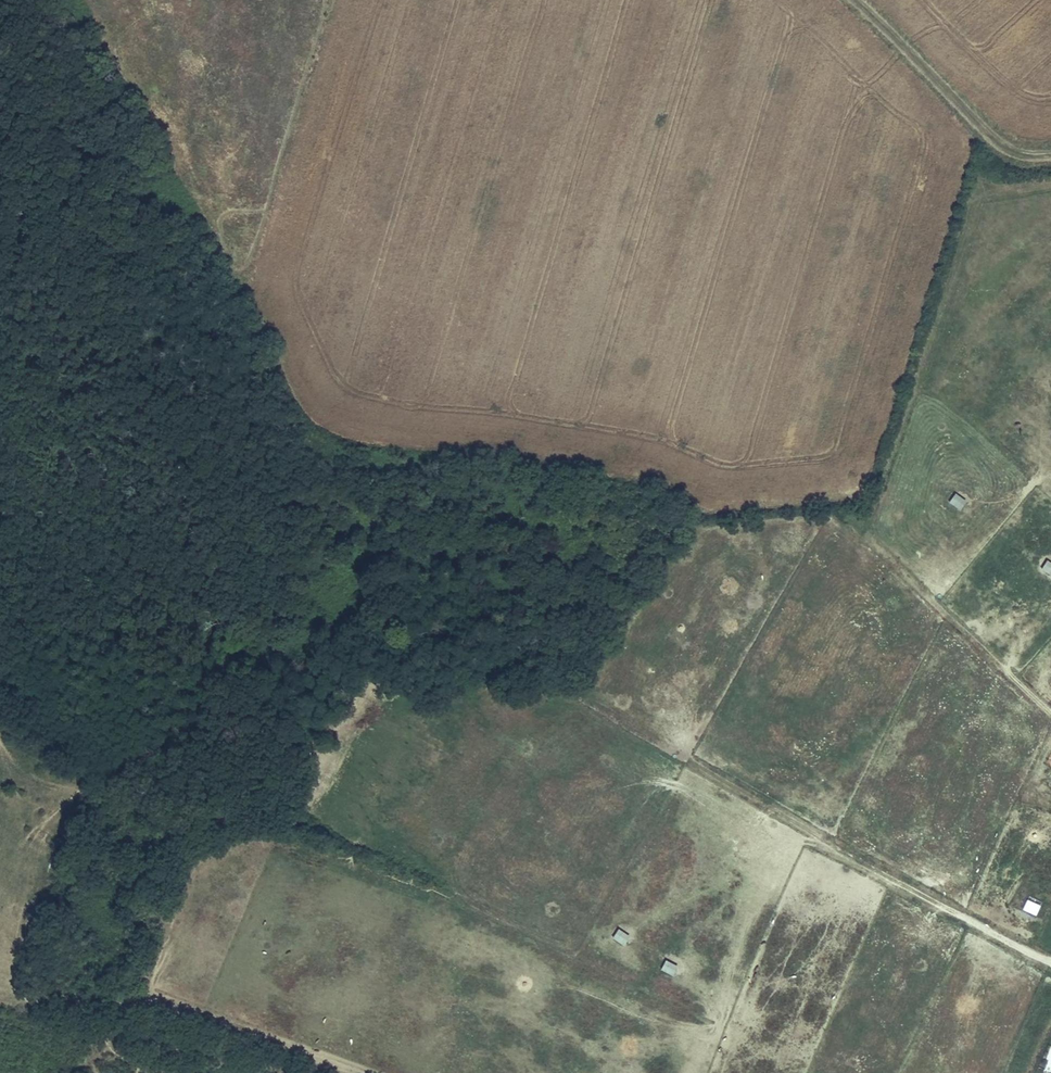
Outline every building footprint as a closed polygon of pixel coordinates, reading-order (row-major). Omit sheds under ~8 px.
[(954,494),(948,504),(962,511),(967,500),(954,494)] [(1046,560),(1041,570),(1050,576),(1050,563),(1046,560)] [(1036,915),(1040,905),(1026,900),(1022,911),(1036,915)] [(612,939),(624,946),(630,936),(617,929),(612,939)] [(673,976),(678,966),(665,960),(660,970),(673,976)]
